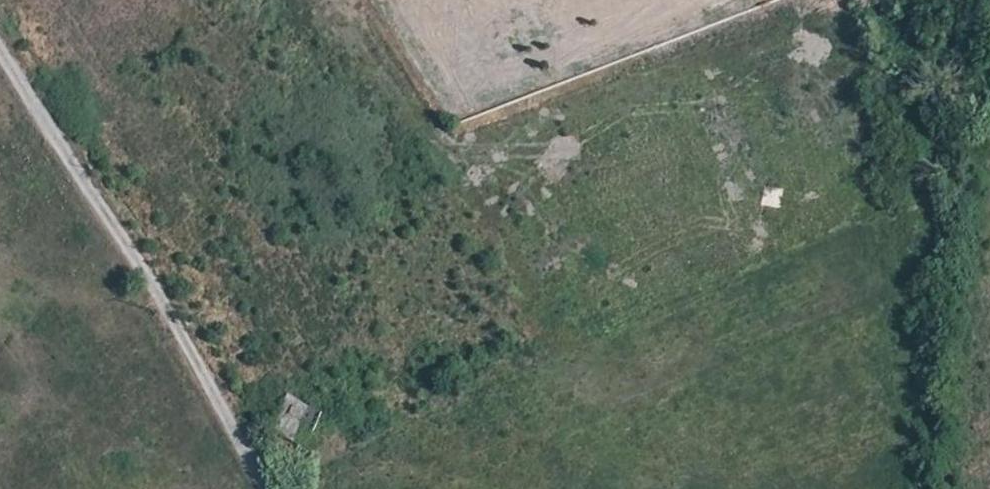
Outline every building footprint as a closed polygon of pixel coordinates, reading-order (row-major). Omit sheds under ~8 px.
[(272,433),(293,442),(308,411),(286,401),(272,433)]
